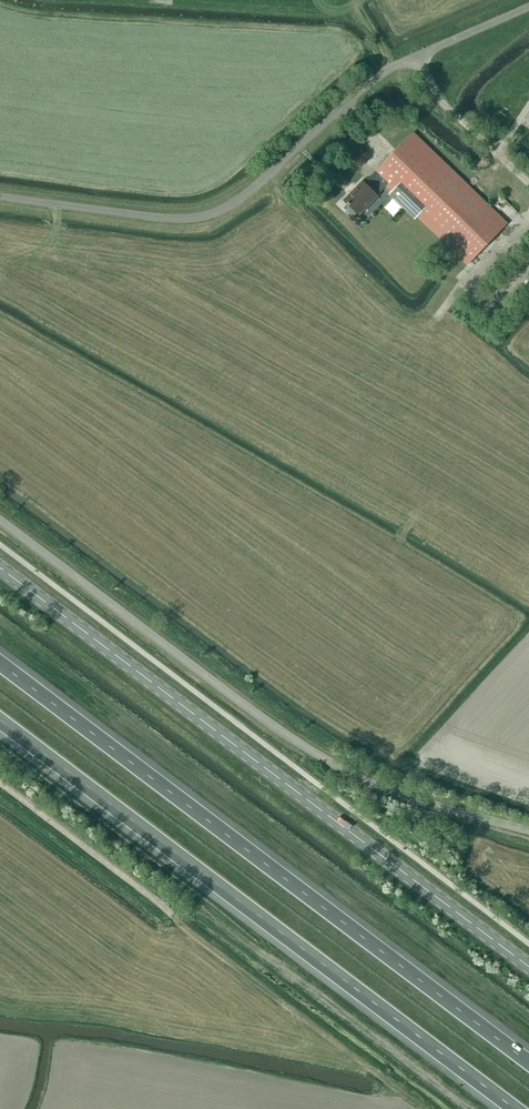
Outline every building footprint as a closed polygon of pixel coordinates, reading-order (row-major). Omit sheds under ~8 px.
[(392,192),(389,195),(414,219),(417,216),(467,265),(507,224),(413,133),(375,172),(376,172),(365,184),(363,182),(344,201),(359,215),(377,196),(386,186),(392,192)]
